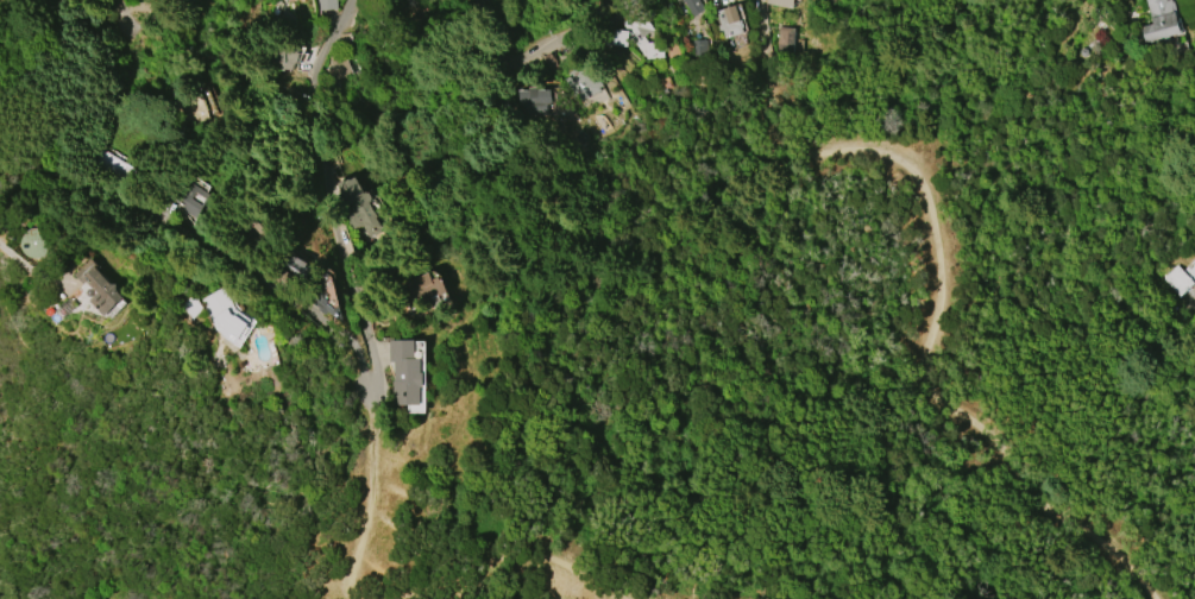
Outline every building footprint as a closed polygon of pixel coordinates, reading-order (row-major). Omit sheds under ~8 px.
[(316,10),(316,0),(337,0),(338,8),(316,10)] [(683,2),(681,0),(700,0),(705,10),(693,17),(685,1),(683,2)] [(766,7),(767,0),(795,0),(793,12),(766,7)] [(1151,24),(1146,0),(1166,0),(1172,0),(1174,2),(1178,18),(1176,19),(1180,33),(1170,36),(1170,37),(1164,38),(1163,37),(1152,40),(1153,42),(1145,44),(1140,26),(1151,24)] [(721,25),(717,12),(742,4),(746,19),(743,20),(744,27),(743,27),(744,32),(725,38),(723,30),(719,31),(718,26),(721,25)] [(112,26),(123,34),(130,24),(119,17),(112,26)] [(611,46),(640,46),(640,59),(663,59),(663,43),(652,43),(652,18),(623,18),(623,31),(611,31),(611,46)] [(790,55),(796,29),(780,26),(774,51),(790,55)] [(510,67),(544,54),(540,42),(505,55),(510,67)] [(277,45),(301,48),(301,53),(296,63),(293,63),(291,69),(290,69),(290,70),(281,69),(281,70),(275,70),(275,63),(270,62),(271,50),(276,51),(277,45)] [(345,55),(351,72),(327,82),(322,69),(329,67),(328,61),(345,55)] [(593,65),(604,86),(600,88),(602,90),(578,102),(566,80),(571,76),(570,72),(583,67),(584,70),(593,65)] [(515,90),(546,89),(546,106),(515,107),(515,90)] [(213,118),(206,92),(172,101),(178,127),(213,118)] [(91,160),(121,185),(131,172),(101,147),(91,160)] [(332,185),(360,240),(388,226),(368,188),(360,192),(351,175),(332,185)] [(186,208),(209,201),(202,181),(179,188),(186,208)] [(22,232),(29,260),(49,255),(42,227),(22,232)] [(310,260),(285,256),(282,275),(307,279),(310,260)] [(75,275),(92,258),(101,269),(100,270),(113,284),(119,284),(119,289),(127,296),(106,316),(90,301),(93,297),(90,296),(88,292),(90,290),(94,288),(88,280),(83,284),(75,275)] [(1181,271),(1194,258),(1194,286),(1191,283),(1177,296),(1162,278),(1176,265),(1181,271)] [(412,305),(447,291),(438,269),(404,283),(412,305)] [(319,314),(331,312),(332,324),(340,323),(336,278),(316,280),(319,314)] [(199,300),(222,286),(233,308),(251,320),(247,322),(250,324),(235,342),(214,328),(199,300)] [(390,340),(416,340),(417,359),(422,359),(422,373),(424,373),(424,387),(421,387),(421,405),(394,405),(392,380),(395,380),(395,362),(390,362),(390,340)]
